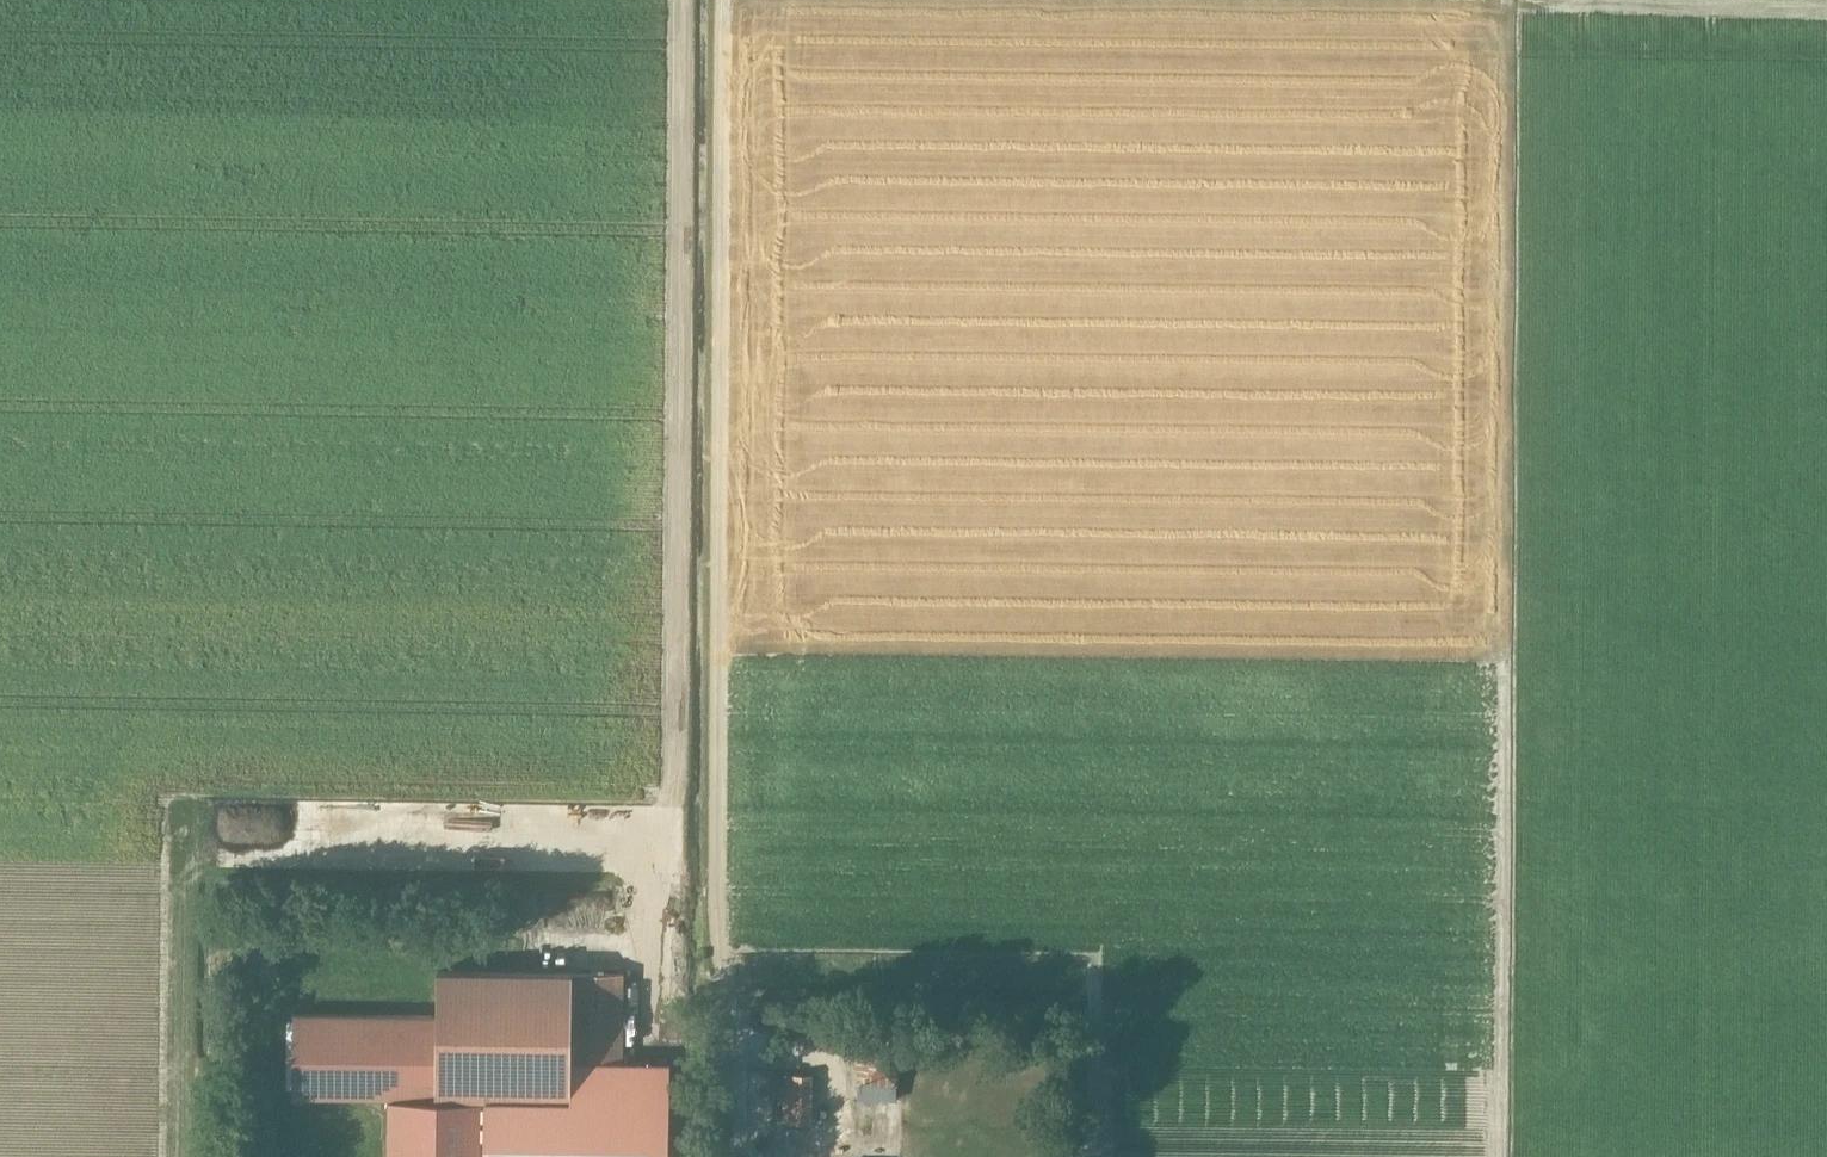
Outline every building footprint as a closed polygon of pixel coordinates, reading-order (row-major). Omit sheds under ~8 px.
[(485,1097),(564,1098),(564,1094),(570,1094),(570,1061),(622,1062),(624,974),(439,970),(438,1014),(295,1012),(293,1096),(389,1097),(388,1156),(484,1156),(485,1097)] [(896,1099),(896,1041),(899,1041),(899,1016),(821,1016),(821,1041),(856,1041),(856,1099),(896,1099)] [(810,1123),(811,1074),(783,1073),(782,1123),(810,1123)] [(570,1098),(564,1098),(485,1097),(484,1156),(569,1156),(570,1098)]
